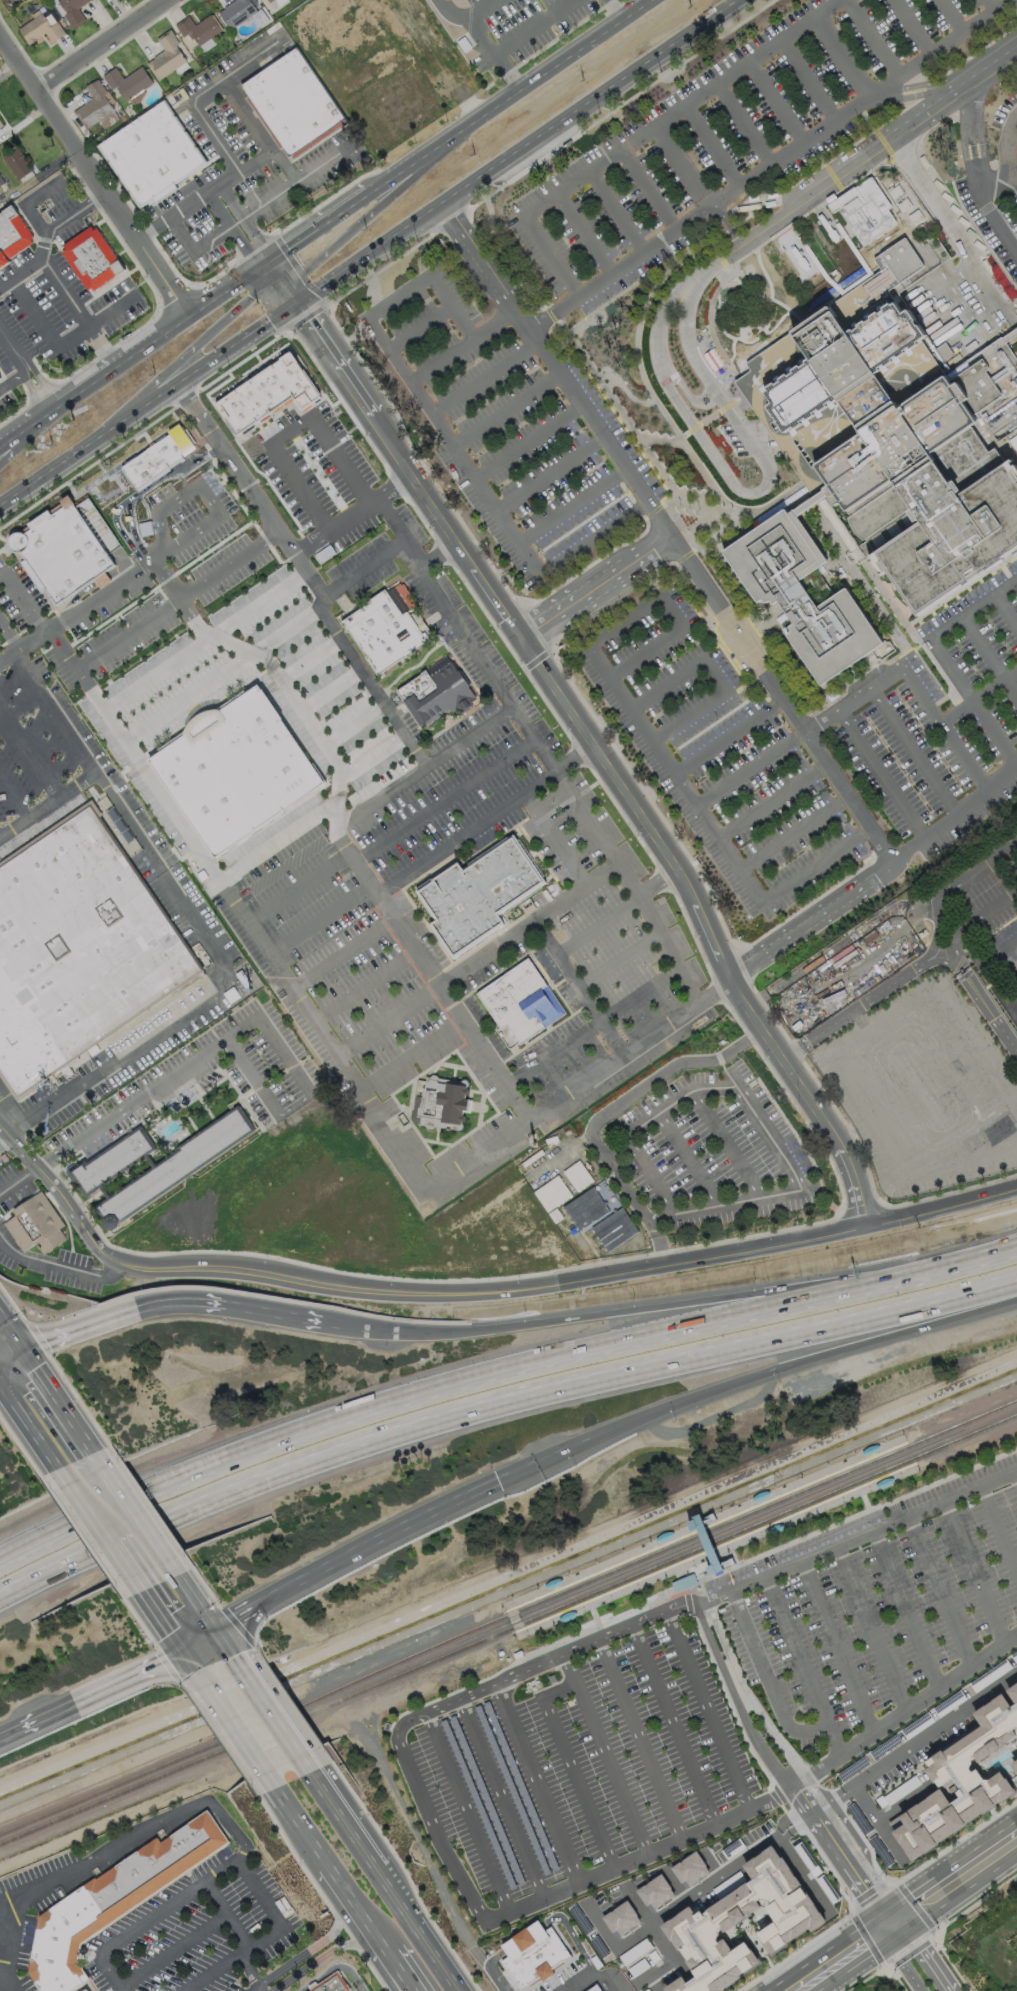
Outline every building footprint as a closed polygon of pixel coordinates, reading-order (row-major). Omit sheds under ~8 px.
[(66,13),(56,0),(88,0),(88,1),(77,9),(85,20),(71,30),(67,24),(68,24),(62,15),(66,13)] [(222,6),(231,0),(255,0),(256,1),(252,4),(256,10),(228,29),(216,11),(223,7),(222,6)] [(37,10),(39,14),(40,13),(49,27),(56,22),(64,34),(50,43),(44,34),(35,39),(36,40),(27,46),(25,43),(26,42),(17,29),(32,19),(30,15),(37,10)] [(209,13),(210,14),(211,14),(221,29),(197,45),(192,38),(190,39),(186,33),(181,36),(173,24),(187,15),(193,24),(209,13)] [(185,61),(156,80),(145,63),(152,58),(151,57),(162,49),(155,38),(169,28),(173,34),(172,35),(178,43),(174,45),(185,61)] [(297,51),(242,89),(291,162),(347,125),(297,51)] [(140,65),(151,82),(124,101),(114,86),(110,89),(101,75),(114,66),(122,78),(140,65)] [(96,78),(105,91),(102,94),(112,109),(84,129),(74,114),(74,115),(71,111),(91,97),(85,89),(84,89),(82,87),(92,81),(93,81),(96,78)] [(98,150),(138,210),(152,201),(155,205),(177,191),(173,185),(204,164),(164,106),(98,150)] [(16,180),(0,157),(0,155),(15,146),(28,164),(27,165),(31,169),(16,180)] [(827,207),(833,215),(840,210),(863,244),(897,224),(888,211),(892,207),(873,179),(827,207)] [(30,243),(31,235),(9,204),(0,210),(0,263),(30,243)] [(91,228),(65,246),(63,253),(87,291),(96,291),(124,272),(98,230),(91,228)] [(917,616),(998,562),(1016,550),(1016,345),(1013,339),(945,379),(921,341),(926,336),(903,308),(898,311),(887,292),(923,267),(904,238),(873,260),(881,271),(833,306),(803,324),(797,328),(798,330),(790,335),(747,363),(750,370),(739,378),(735,381),(744,395),(812,494),(823,485),(825,489),(836,506),(837,506),(885,577),(887,576),(914,615),(915,614),(917,616)] [(214,404),(237,437),(293,398),(301,410),(323,396),(292,351),(214,404)] [(120,467),(137,491),(195,448),(178,425),(120,467)] [(98,506),(127,489),(114,466),(85,484),(98,506)] [(72,499),(50,514),(47,511),(27,524),(31,528),(25,532),(20,531),(15,533),(11,536),(9,542),(10,546),(13,549),(16,551),(20,552),(27,560),(23,562),(40,591),(46,589),(57,602),(115,564),(72,499)] [(720,551),(754,602),(758,600),(762,603),(766,600),(770,604),(774,601),(790,625),(786,627),(789,631),(784,636),(818,686),(880,644),(842,588),(815,608),(797,581),(824,561),(788,507),(720,551)] [(342,624),(377,676),(429,640),(409,611),(418,606),(402,582),(342,624)] [(396,693),(426,734),(455,713),(457,716),(481,699),(449,654),(396,693)] [(260,685),(149,759),(215,857),(325,782),(260,685)] [(17,1094),(200,971),(90,808),(0,869),(0,1068),(17,1094)] [(416,890),(437,921),(431,925),(452,956),(502,923),(495,913),(543,882),(512,836),(462,869),(457,862),(416,890)] [(530,959),(568,1015),(522,1046),(509,1027),(502,1031),(477,994),(530,959)] [(1015,1007),(1016,1006),(1016,1024),(1015,1020),(1012,1016),(1009,1013),(1006,1010),(1010,1009),(1015,1007)] [(421,1078),(470,1084),(464,1133),(416,1128),(421,1078)] [(238,1109),(98,1206),(113,1228),(253,1131),(238,1109)] [(74,1174),(88,1195),(154,1150),(140,1129),(74,1174)] [(614,1210),(605,1196),(611,1192),(604,1180),(594,1186),(610,1213),(614,1210)] [(608,1211),(593,1187),(562,1206),(578,1231),(608,1211)] [(1,1224),(21,1253),(35,1243),(42,1254),(66,1238),(59,1228),(64,1225),(41,1191),(13,1211),(15,1214),(1,1224)] [(591,1228),(607,1252),(638,1231),(622,1207),(591,1228)] [(873,1452),(869,1454),(863,1454),(862,1452),(866,1447),(870,1446),(874,1444),(879,1445),(880,1447),(877,1450),(873,1452)] [(882,1488),(876,1488),(875,1485),(880,1481),(883,1479),(887,1478),(892,1478),(893,1481),(890,1484),(886,1486),(882,1488)] [(758,1501),(753,1501),(752,1498),(756,1493),(760,1492),(764,1491),(769,1491),(770,1494),(767,1497),(762,1499),(758,1501)] [(771,1534),(767,1534),(765,1531),(770,1527),(773,1525),(778,1524),(783,1524),(784,1527),(780,1530),(776,1532),(771,1534)] [(662,1541),(656,1541),(656,1538),(660,1534),(664,1532),(668,1531),(672,1532),(674,1534),(670,1538),(667,1540),(662,1541)] [(703,1543),(710,1562),(705,1564),(710,1577),(724,1572),(711,1540),(703,1543)] [(697,1583),(674,1593),(670,1582),(693,1573),(697,1583)] [(552,1588),(545,1588),(544,1585),(550,1581),(553,1579),(556,1578),(561,1578),(562,1581),(559,1585),(555,1587),(552,1588)] [(569,1620),(564,1621),(559,1621),(558,1618),(562,1614),(566,1612),(569,1611),(575,1611),(576,1614),(573,1617),(569,1620)] [(522,1655),(514,1659),(512,1653),(520,1650),(522,1655)] [(555,1681),(550,1683),(547,1676),(553,1673),(555,1681)] [(887,1825),(911,1861),(981,1814),(1014,1791),(1000,1771),(988,1781),(981,1779),(975,1769),(971,1772),(969,1769),(970,1759),(973,1757),(977,1763),(1015,1735),(1011,1730),(1014,1728),(1016,1729),(1016,1682),(1005,1690),(1014,1703),(1009,1706),(1001,1694),(972,1713),(980,1725),(924,1762),(928,1768),(924,1771),(933,1784),(935,1782),(938,1786),(952,1778),(958,1788),(955,1791),(960,1798),(949,1805),(940,1789),(887,1825)] [(558,1870),(552,1872),(482,1703),(488,1701),(558,1870)] [(550,1873),(544,1876),(473,1707),(480,1704),(550,1873)] [(525,1884),(519,1886),(449,1718),(455,1715),(525,1884)] [(516,1887),(510,1889),(440,1721),(446,1718),(516,1887)] [(87,1980),(76,1965),(80,1949),(228,1846),(205,1814),(37,1919),(27,1977),(36,1990),(71,1990),(87,1980)] [(686,1983),(681,1976),(664,1988),(666,1990),(723,1990),(722,1989),(761,1963),(744,1942),(732,1951),(724,1938),(718,1942),(716,1939),(718,1930),(720,1928),(723,1933),(760,1908),(756,1902),(759,1899),(770,1901),(770,1904),(765,1907),(775,1922),(757,1933),(771,1955),(809,1929),(812,1932),(826,1921),(772,1845),(743,1865),(753,1878),(703,1912),(701,1910),(695,1914),(689,1906),(659,1926),(696,1977),(686,1983)] [(670,1868),(696,1851),(710,1872),(685,1890),(670,1868)] [(636,1891),(661,1874),(675,1895),(650,1913),(636,1891)] [(602,1918),(626,1901),(642,1924),(618,1940),(602,1918)] [(536,1920),(500,1945),(503,1950),(507,1955),(500,1960),(520,1989),(569,1956),(550,1927),(544,1931),(540,1926),(536,1920)] [(618,1956),(644,1940),(661,1959),(634,1977),(618,1956)] [(332,1975),(346,1990),(309,1990),(332,1975)]
